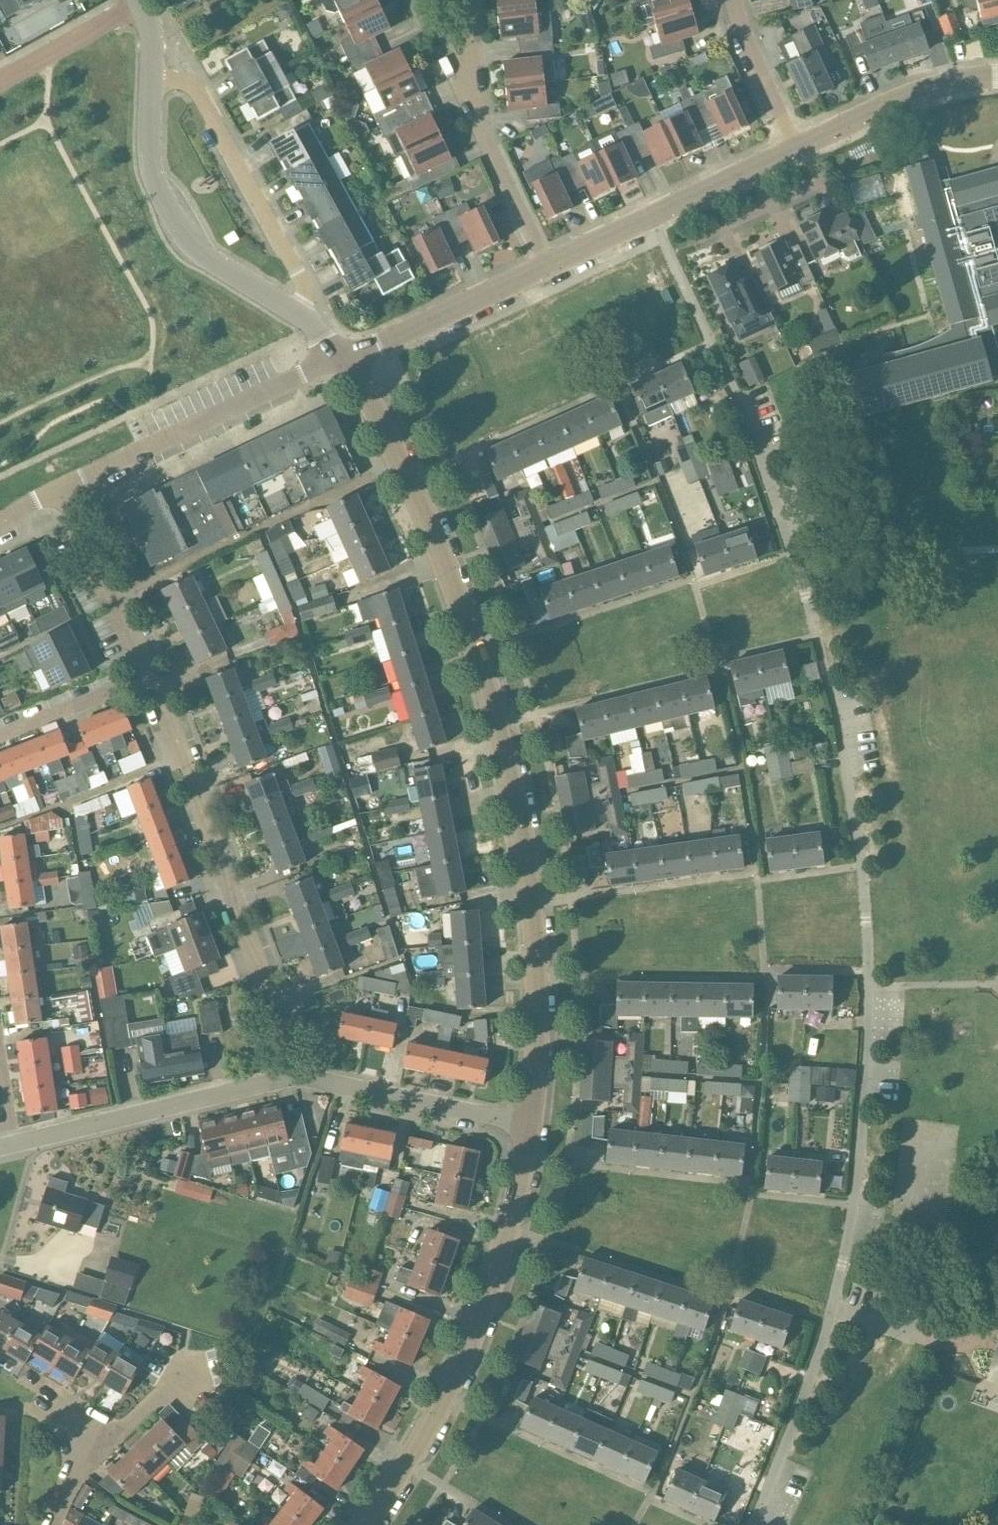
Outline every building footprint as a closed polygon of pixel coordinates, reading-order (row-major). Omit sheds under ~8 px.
[(8,18),(41,0),(0,0),(0,4),(8,18)] [(180,10),(198,0),(174,0),(180,10)] [(380,8),(377,0),(320,0),(324,9),(336,13),(340,11),(345,24),(380,8)] [(499,16),(537,12),(536,0),(540,0),(497,0),(499,16)] [(636,4),(631,5),(638,28),(655,23),(692,12),(689,0),(635,0),(636,4)] [(792,10),(813,6),(812,0),(790,0),(792,10)] [(969,11),(979,9),(982,20),(984,28),(997,24),(997,0),(966,0),(969,11)] [(343,40),(341,45),(344,50),(349,62),(380,48),(375,37),(390,29),(380,8),(346,24),(351,36),(343,40)] [(909,14),(886,23),(900,60),(929,49),(923,33),(933,29),(925,8),(909,14)] [(554,46),(550,10),(537,12),(499,16),(501,40),(519,38),(520,50),(554,46)] [(699,35),(692,12),(655,23),(662,45),(650,48),(654,61),(686,52),(682,40),(699,35)] [(954,13),(938,19),(947,43),(963,37),(954,13)] [(863,32),(847,37),(855,59),(866,55),(872,70),(900,60),(886,23),(885,23),(882,15),(860,24),(863,32)] [(825,50),(814,27),(794,37),(805,58),(789,66),(806,102),(833,89),(816,54),(825,50)] [(264,41),(225,62),(228,68),(235,80),(233,81),(240,93),(280,71),(264,41)] [(521,62),(504,64),(507,88),(545,84),(545,85),(556,84),(553,60),(555,60),(554,46),(520,50),(521,62)] [(367,69),(376,89),(411,73),(401,51),(385,59),(380,48),(349,62),(355,74),(367,69)] [(280,71),(240,93),(246,105),(249,104),(255,116),(258,122),(275,113),(280,110),(286,122),(303,113),(297,101),(280,71)] [(380,127),(410,113),(405,102),(421,95),(411,73),(376,89),(386,110),(374,115),(380,127)] [(692,98),(707,130),(718,125),(725,139),(747,128),(731,94),(734,93),(727,77),(713,84),(715,87),(703,93),(692,98)] [(327,84),(313,91),(319,103),(333,96),(327,84)] [(547,106),(545,84),(507,88),(509,112),(526,110),(528,122),(562,118),(560,105),(547,106)] [(707,130),(692,98),(692,99),(687,87),(678,90),(683,103),(680,104),(685,115),(664,124),(681,159),(703,149),(696,135),(707,130)] [(271,145),(269,147),(276,159),(278,158),(285,170),(288,175),(326,154),(310,124),(314,122),(307,110),(303,113),(286,122),(281,125),(288,136),(271,145)] [(627,110),(620,113),(620,114),(627,129),(642,161),(653,156),(660,170),(681,159),(664,124),(644,134),(639,123),(634,125),(627,110)] [(416,124),(410,113),(380,127),(386,140),(397,134),(406,154),(407,155),(442,138),(432,117),(416,124)] [(545,126),(531,132),(535,141),(549,134),(545,126)] [(642,161),(627,129),(616,134),(615,130),(592,140),(599,155),(616,190),(638,180),(631,166),(642,161)] [(407,155),(406,154),(401,157),(411,178),(405,181),(411,193),(441,178),(436,167),(452,160),(442,138),(407,155)] [(562,160),(577,191),(588,186),(594,200),(616,190),(599,155),(592,140),(588,142),(574,154),(562,160)] [(833,363),(838,382),(852,378),(863,418),(977,386),(993,381),(992,379),(992,377),(997,375),(997,357),(990,327),(992,326),(997,324),(997,169),(951,182),(951,180),(939,183),(933,161),(929,162),(926,152),(905,158),(907,168),(906,168),(919,215),(914,217),(918,231),(923,230),(950,325),(952,331),(949,333),(942,337),(940,338),(933,342),(932,342),(924,346),(917,349),(909,351),(907,352),(900,354),(898,354),(893,355),(886,356),(885,354),(884,349),(833,363)] [(288,175),(285,176),(292,189),(294,188),(301,200),(304,205),(342,183),(326,154),(288,175)] [(577,191),(562,160),(561,160),(558,156),(523,173),(531,188),(534,187),(550,221),(572,210),(566,196),(577,191)] [(880,174),(849,183),(855,206),(886,197),(880,174)] [(304,205),(302,206),(308,218),(310,217),(317,229),(320,234),(358,213),(342,183),(304,205)] [(444,214),(459,246),(470,240),(477,254),(499,244),(482,209),(471,214),(467,204),(456,209),(444,214)] [(320,234),(318,235),(324,247),(327,246),(333,258),(336,263),(374,242),(358,213),(320,234)] [(459,246),(444,214),(432,220),(437,230),(416,240),(433,275),(455,265),(448,251),(459,246)] [(831,223),(827,214),(801,226),(818,262),(838,252),(842,260),(850,263),(861,258),(855,243),(859,241),(847,215),(831,223)] [(870,224),(857,230),(864,245),(877,240),(870,224)] [(336,263),(334,265),(340,277),(343,276),(349,288),(352,293),(377,280),(384,292),(381,293),(384,297),(415,280),(399,250),(383,258),(374,242),(336,263)] [(763,254),(757,257),(773,292),(777,291),(783,303),(804,293),(802,288),(814,283),(807,266),(796,271),(784,245),(778,248),(776,243),(761,250),(763,254)] [(734,268),(709,279),(730,324),(731,323),(737,336),(743,339),(758,332),(759,329),(755,320),(769,313),(756,284),(744,290),(734,268)] [(836,329),(827,308),(818,312),(827,333),(807,343),(814,358),(843,344),(836,329)] [(739,361),(747,385),(763,380),(755,356),(739,361)] [(668,404),(669,403),(694,392),(681,365),(656,376),(668,404)] [(668,404),(656,376),(630,388),(645,421),(651,422),(662,417),(665,417),(673,414),(668,404)] [(608,398),(583,409),(596,438),(621,427),(608,398)] [(571,449),(596,438),(583,409),(558,420),(571,449)] [(360,477),(329,411),(278,434),(293,465),(277,473),(285,489),(294,509),(349,483),(360,477)] [(546,460),(571,449),(558,420),(533,431),(546,460)] [(521,471),(546,460),(533,431),(509,442),(521,471)] [(278,434),(238,453),(266,514),(267,514),(270,520),(291,510),(282,491),(285,489),(277,473),(293,465),(278,434)] [(496,482),(521,471),(509,442),(483,454),(496,482)] [(686,447),(692,464),(703,459),(696,443),(686,447)] [(682,468),(692,464),(686,447),(675,451),(682,468)] [(238,453),(209,467),(198,472),(215,508),(214,509),(228,539),(270,520),(267,514),(266,514),(238,453)] [(725,454),(705,463),(720,495),(740,486),(725,454)] [(703,459),(692,464),(699,481),(709,476),(703,459)] [(699,481),(692,464),(682,468),(689,485),(699,481)] [(155,574),(228,539),(214,509),(215,508),(198,472),(123,507),(155,574)] [(500,496),(489,473),(479,477),(488,500),(500,496)] [(632,475),(615,481),(619,494),(636,487),(632,475)] [(619,494),(615,481),(598,488),(602,500),(619,494)] [(583,494),(564,501),(569,513),(595,503),(590,491),(589,491),(586,482),(579,485),(583,494)] [(487,548),(542,526),(528,490),(513,496),(521,518),(507,523),(502,510),(478,520),(477,519),(476,520),(487,548)] [(638,492),(621,499),(626,512),(643,505),(638,492)] [(321,542),(369,521),(358,495),(328,508),(333,519),(315,527),(319,538),(321,542)] [(545,499),(535,503),(543,523),(569,513),(564,501),(548,507),(545,499)] [(626,512),(621,499),(604,506),(609,519),(626,512)] [(570,519),(575,531),(592,524),(588,512),(570,519)] [(570,519),(553,525),(558,538),(575,531),(570,519)] [(277,561),(288,556),(296,553),(292,543),(289,535),(296,532),(291,520),(265,532),(270,543),(269,544),(277,561)] [(369,521),(325,540),(331,553),(346,548),(350,558),(379,545),(369,521)] [(542,526),(487,548),(499,576),(500,576),(500,575),(524,566),(519,552),(533,547),(542,568),(557,562),(542,526)] [(755,558),(747,533),(721,542),(729,567),(755,558)] [(729,567),(721,542),(695,551),(703,575),(729,567)] [(379,545),(350,558),(361,583),(390,570),(379,545)] [(642,556),(652,585),(678,576),(669,547),(642,556)] [(28,550),(6,561),(25,600),(26,600),(47,590),(42,581),(48,578),(40,562),(35,565),(28,550)] [(263,575),(274,570),(266,553),(255,557),(263,575)] [(295,572),(288,556),(277,561),(284,577),(295,572)] [(642,556),(617,565),(627,594),(652,585),(642,556)] [(6,561),(0,564),(0,600),(7,615),(28,604),(26,600),(25,600),(6,561)] [(617,565),(591,574),(601,603),(627,594),(617,565)] [(284,594),(274,570),(263,575),(253,579),(264,603),(284,594)] [(591,574),(566,582),(575,611),(601,603),(591,574)] [(175,616),(203,603),(192,578),(163,591),(175,616)] [(540,600),(532,578),(522,581),(530,604),(540,600)] [(310,603),(299,580),(287,585),(295,602),(297,602),(298,607),(310,603)] [(549,620),(575,611),(566,582),(539,591),(549,620)] [(326,584),(311,588),(315,601),(330,597),(330,596),(326,584)] [(381,630),(407,622),(397,591),(356,603),(362,623),(378,618),(381,630)] [(292,611),(284,594),(264,603),(269,613),(277,609),(280,615),(284,626),(266,633),(271,647),(301,636),(292,611)] [(216,596),(206,600),(214,622),(224,618),(216,596)] [(310,603),(298,607),(302,621),(337,611),(332,596),(330,597),(315,601),(310,603)] [(215,626),(203,603),(175,616),(186,641),(215,627),(215,626)] [(48,620),(37,625),(41,634),(52,629),(48,620)] [(215,627),(186,641),(198,665),(227,652),(222,641),(231,637),(224,621),(215,626),(215,627)] [(391,661),(416,653),(407,622),(381,630),(391,661)] [(34,638),(41,634),(37,625),(36,623),(29,627),(34,638)] [(345,633),(347,640),(372,632),(370,625),(345,633)] [(79,651),(68,628),(24,649),(35,673),(44,668),(43,668),(79,651)] [(347,640),(331,645),(332,651),(349,646),(374,638),(372,632),(347,640)] [(89,673),(79,651),(43,668),(44,668),(54,690),(89,673)] [(782,652),(756,658),(763,688),(790,682),(782,652)] [(426,684),(416,653),(391,661),(401,692),(426,684)] [(763,688),(756,658),(729,665),(740,708),(755,704),(754,698),(764,695),(762,689),(763,688)] [(216,703),(241,693),(233,670),(207,680),(216,703)] [(274,674),(262,678),(267,690),(278,685),(276,680),(274,674)] [(262,678),(251,683),(255,694),(267,690),(262,678)] [(688,716),(689,716),(715,709),(707,679),(681,686),(688,716)] [(313,680),(306,682),(309,693),(316,691),(313,680)] [(436,714),(426,684),(401,692),(410,722),(436,714)] [(681,686),(654,692),(662,722),(664,730),(673,728),(674,731),(692,727),(689,716),(688,716),(681,686)] [(346,698),(348,706),(391,694),(389,687),(364,694),(364,692),(346,698)] [(636,729),(662,722),(654,692),(628,699),(636,729)] [(249,715),(241,693),(216,703),(224,725),(249,715)] [(22,705),(17,694),(2,701),(8,712),(22,705)] [(393,701),(391,694),(348,706),(333,710),(335,718),(393,701)] [(609,735),(636,729),(628,699),(602,705),(609,735)] [(609,735),(602,705),(575,712),(581,733),(565,738),(569,759),(580,758),(587,756),(584,742),(609,735)] [(123,708),(101,717),(114,752),(127,747),(122,734),(132,730),(123,708)] [(445,746),(436,714),(410,722),(420,754),(445,746)] [(249,715),(224,725),(232,746),(258,737),(258,738),(270,733),(268,727),(265,720),(253,724),(249,715)] [(85,743),(76,746),(89,778),(101,774),(92,752),(90,752),(88,748),(97,744),(99,749),(102,756),(114,752),(101,717),(78,726),(85,743)] [(291,719),(280,723),(284,734),(295,730),(291,719)] [(280,723),(268,727),(270,733),(272,738),(284,734),(280,723)] [(62,733),(39,741),(47,764),(52,776),(65,770),(61,758),(69,755),(77,775),(55,783),(62,802),(89,792),(89,778),(76,746),(68,750),(62,733)] [(266,759),(258,738),(258,737),(232,746),(241,769),(266,759)] [(26,772),(47,764),(39,741),(17,750),(25,772),(26,772)] [(146,765),(136,741),(128,745),(132,755),(118,762),(123,775),(146,765)] [(775,745),(779,763),(790,761),(790,760),(811,756),(809,747),(789,751),(787,743),(775,745)] [(775,745),(764,747),(768,765),(779,763),(775,745)] [(397,748),(372,754),(372,756),(376,772),(402,766),(397,748)] [(18,819),(40,812),(28,779),(26,772),(25,772),(17,750),(0,756),(0,772),(8,792),(24,787),(29,800),(14,806),(13,804),(12,805),(18,819)] [(652,753),(641,754),(647,785),(664,781),(662,769),(655,770),(652,753)] [(618,790),(647,785),(641,754),(630,757),(633,775),(628,776),(627,771),(615,774),(618,790)] [(561,807),(619,796),(618,790),(615,774),(612,758),(596,761),(600,784),(585,787),(583,773),(557,778),(557,777),(556,778),(561,807)] [(715,759),(697,762),(699,775),(717,771),(715,759)] [(790,761),(779,763),(782,781),(794,779),(791,764),(790,761)] [(697,762),(672,767),(675,779),(699,775),(697,762)] [(782,781),(779,763),(768,765),(771,783),(782,781)] [(419,787),(407,789),(410,806),(422,803),(446,799),(440,767),(416,771),(419,787)] [(273,775),(247,785),(255,807),(281,798),(281,797),(292,793),(294,798),(305,794),(301,783),(290,787),(288,780),(276,784),(273,775)] [(28,779),(40,812),(42,811),(41,810),(46,808),(34,777),(28,779)] [(720,777),(701,781),(703,793),(722,790),(720,778),(720,777)] [(312,778),(301,783),(305,794),(316,790),(312,778)] [(127,788),(137,814),(161,805),(152,779),(127,788)] [(685,797),(703,793),(701,781),(683,784),(685,797)] [(666,788),(648,791),(650,804),(668,801),(666,788)] [(650,804),(648,791),(630,795),(632,808),(650,804)] [(619,796),(561,807),(567,837),(568,837),(568,836),(594,831),(591,817),(606,814),(611,837),(627,834),(619,796)] [(281,798),(255,807),(263,829),(289,820),(281,798)] [(384,810),(409,806),(408,798),(376,805),(377,811),(384,810)] [(446,799),(422,803),(428,835),(451,831),(446,799)] [(18,819),(12,805),(0,809),(0,824),(17,818),(17,819),(18,819)] [(161,805),(137,814),(146,839),(171,830),(161,805)] [(409,806),(384,810),(385,816),(410,811),(409,806)] [(62,820),(51,812),(25,821),(27,835),(36,834),(37,842),(50,840),(48,831),(63,828),(62,820)] [(88,817),(75,818),(78,834),(90,831),(88,817)] [(297,842),(289,820),(263,829),(271,851),(297,842)] [(328,823),(317,827),(321,838),(332,834),(328,823)] [(317,827),(306,831),(310,842),(321,838),(317,827)] [(725,829),(712,831),(713,842),(717,872),(745,869),(740,838),(726,840),(725,829)] [(146,839),(156,865),(180,856),(171,830),(146,839)] [(94,853),(90,831),(78,834),(82,854),(94,853)] [(428,835),(433,867),(457,863),(451,831),(428,835)] [(821,834),(794,838),(798,868),(825,864),(821,834)] [(28,860),(42,858),(40,845),(26,847),(24,836),(0,839),(0,844),(3,863),(27,859),(28,860)] [(771,872),(798,868),(794,838),(766,842),(771,872)] [(297,842),(271,851),(279,874),(305,864),(297,842)] [(717,872),(713,842),(687,845),(691,876),(717,872)] [(603,868),(599,844),(586,847),(590,869),(603,868)] [(687,845),(660,849),(664,880),(691,876),(687,845)] [(660,849),(633,852),(637,883),(664,880),(660,849)] [(610,887),(637,883),(633,852),(606,856),(610,887)] [(180,856),(156,865),(165,891),(190,882),(180,856)] [(6,886),(31,883),(28,860),(27,859),(3,863),(6,886)] [(375,863),(379,877),(392,873),(387,859),(375,863)] [(457,863),(433,867),(416,870),(422,899),(439,896),(439,899),(463,895),(457,863)] [(79,873),(80,875),(84,905),(85,910),(97,908),(90,871),(79,873)] [(57,872),(48,873),(50,886),(59,885),(57,872)] [(48,873),(38,875),(40,888),(50,886),(48,873)] [(396,887),(392,873),(379,877),(383,891),(396,887)] [(373,881),(370,874),(353,880),(356,887),(373,881)] [(285,889),(294,911),(319,902),(311,880),(285,889)] [(31,883),(6,886),(10,910),(35,906),(31,883)] [(351,883),(340,888),(344,899),(355,894),(351,883)] [(344,899),(340,888),(329,892),(333,903),(344,899)] [(302,933),(327,924),(319,902),(294,911),(302,933)] [(152,933),(147,936),(155,958),(176,949),(211,936),(203,914),(178,923),(174,912),(148,922),(152,933)] [(457,946),(483,945),(482,912),(456,913),(457,946)] [(302,933),(310,955),(335,946),(327,924),(302,933)] [(6,953),(32,949),(29,925),(2,929),(6,953)] [(367,927),(356,931),(360,942),(371,938),(367,927)] [(360,942),(356,931),(345,935),(349,946),(360,942)] [(184,971),(169,977),(173,989),(199,979),(195,968),(219,958),(211,936),(176,949),(184,971)] [(457,946),(438,946),(438,950),(439,965),(444,965),(445,972),(445,979),(458,978),(484,977),(483,945),(457,946)] [(343,968),(335,946),(310,955),(318,978),(343,968)] [(36,973),(32,949),(6,953),(9,977),(36,973)] [(412,988),(409,982),(407,975),(403,964),(374,973),(376,979),(378,979),(376,992),(393,995),(394,993),(396,992),(411,994),(412,988)] [(445,972),(432,973),(432,987),(445,986),(445,979),(445,972)] [(9,977),(13,1001),(40,997),(36,973),(9,977)] [(432,987),(432,973),(419,974),(419,988),(432,987)] [(378,979),(376,979),(359,976),(357,988),(376,992),(378,979)] [(485,1009),(484,977),(458,978),(459,1010),(485,1009)] [(777,1008),(805,1009),(805,977),(777,977),(777,1008)] [(834,978),(805,977),(805,1009),(833,1009),(834,978)] [(644,1017),(644,985),(617,985),(617,1004),(600,1005),(598,1027),(610,1029),(617,1029),(617,1016),(644,1017)] [(644,1017),(671,1017),(671,985),(644,985),(644,1017)] [(698,1017),(698,986),(671,985),(671,1017),(681,1017),(681,1032),(698,1032),(698,1017)] [(698,1017),(725,1017),(725,986),(698,986),(698,1017)] [(725,986),(725,1017),(752,1018),(753,986),(725,986)] [(53,996),(52,997),(53,1006),(79,1002),(82,1022),(96,1020),(93,1003),(91,991),(53,996)] [(105,999),(103,1000),(112,1051),(133,1047),(124,996),(119,997),(105,999)] [(43,1022),(40,997),(13,1001),(17,1026),(43,1022)] [(223,1032),(218,1003),(199,1006),(205,1035),(223,1032)] [(418,1021),(441,1026),(441,1024),(444,1013),(424,1009),(424,1010),(409,1007),(406,1025),(416,1027),(418,1021)] [(373,1009),(370,1019),(371,1019),(365,1045),(392,1050),(397,1025),(386,1023),(389,1012),(373,1009)] [(466,1018),(444,1013),(441,1024),(464,1029),(466,1018)] [(371,1019),(370,1019),(344,1014),(339,1039),(365,1045),(371,1019)] [(69,1019),(52,1021),(53,1027),(70,1025),(69,1019)] [(488,1039),(486,1019),(474,1020),(475,1040),(488,1039)] [(196,1030),(166,1035),(174,1078),(203,1073),(196,1030)] [(642,1072),(643,1054),(644,1035),(628,1034),(627,1057),(612,1057),(612,1042),(586,1041),(586,1040),(585,1040),(583,1071),(642,1074),(642,1072)] [(141,1063),(136,1065),(138,1075),(143,1075),(144,1083),(174,1078),(166,1035),(137,1040),(141,1063)] [(23,1068),(50,1064),(46,1039),(19,1043),(23,1068)] [(404,1069),(431,1074),(436,1049),(438,1042),(426,1039),(424,1047),(409,1043),(404,1069)] [(65,1061),(81,1059),(79,1046),(63,1048),(65,1061)] [(462,1055),(436,1049),(431,1074),(457,1080),(462,1055)] [(462,1055),(457,1080),(484,1086),(489,1060),(462,1055)] [(81,1059),(65,1061),(67,1074),(83,1072),(81,1059)] [(653,1060),(652,1073),(670,1074),(670,1061),(653,1060)] [(689,1063),(670,1061),(670,1074),(689,1075),(689,1063)] [(706,1076),(724,1078),(725,1064),(707,1063),(706,1076)] [(53,1087),(50,1064),(23,1068),(26,1091),(53,1087)] [(743,1065),(725,1064),(724,1078),(742,1079),(743,1065)] [(790,1066),(789,1084),(800,1085),(801,1066),(790,1066)] [(801,1066),(800,1085),(812,1085),(812,1086),(830,1087),(830,1083),(837,1083),(838,1069),(801,1066)] [(642,1078),(642,1074),(583,1071),(582,1101),(583,1101),(609,1102),(610,1088),(625,1089),(624,1112),(640,1113),(641,1096),(641,1092),(642,1078)] [(651,1079),(650,1092),(668,1093),(669,1080),(651,1079)] [(669,1080),(668,1093),(687,1094),(688,1081),(669,1080)] [(722,1096),(723,1083),(705,1082),(704,1095),(722,1096)] [(742,1084),(723,1083),(722,1096),(741,1098),(742,1084)] [(799,1103),(800,1085),(789,1084),(789,1086),(788,1102),(799,1103)] [(812,1085),(800,1085),(799,1103),(811,1104),(812,1086),(812,1085)] [(57,1112),(53,1087),(26,1091),(30,1116),(57,1112)] [(836,1089),(817,1088),(816,1103),(835,1104),(836,1089)] [(87,1106),(85,1092),(69,1095),(71,1109),(87,1106)] [(648,1130),(650,1108),(651,1097),(650,1097),(641,1096),(640,1113),(639,1130),(648,1130)] [(755,1099),(742,1099),(741,1114),(753,1115),(755,1099)] [(259,1109),(270,1157),(292,1152),(296,1171),(308,1168),(311,1155),(303,1122),(284,1127),(279,1104),(259,1109)] [(259,1109),(239,1114),(248,1153),(251,1152),(253,1161),(270,1157),(259,1109)] [(219,1119),(228,1158),(248,1153),(239,1114),(219,1119)] [(605,1116),(593,1116),(592,1138),(604,1140),(605,1116)] [(230,1165),(228,1158),(219,1119),(198,1123),(206,1154),(197,1157),(192,1176),(208,1181),(211,1172),(210,1169),(230,1165)] [(365,1165),(367,1156),(365,1156),(370,1129),(346,1124),(340,1151),(338,1161),(343,1162),(342,1166),(364,1170),(365,1165)] [(395,1134),(370,1129),(365,1156),(367,1156),(365,1165),(387,1170),(395,1134)] [(607,1161),(634,1164),(637,1134),(610,1131),(607,1161)] [(660,1167),(664,1137),(637,1134),(634,1164),(660,1167)] [(433,1141),(410,1136),(408,1144),(432,1149),(433,1141)] [(687,1170),(690,1140),(664,1137),(660,1167),(687,1170)] [(714,1173),(717,1143),(690,1140),(687,1170),(714,1173)] [(744,1146),(717,1143),(714,1173),(741,1176),(744,1146)] [(448,1145),(441,1175),(472,1182),(478,1152),(448,1145)] [(765,1188),(793,1191),(796,1161),(796,1152),(779,1151),(778,1159),(768,1158),(765,1188)] [(181,1152),(176,1172),(174,1177),(191,1181),(192,1176),(197,1157),(197,1156),(181,1152)] [(336,1159),(323,1156),(317,1183),(330,1186),(336,1159)] [(824,1164),(796,1161),(793,1191),(820,1194),(824,1164)] [(472,1182),(441,1175),(435,1205),(466,1212),(472,1182)] [(397,1178),(389,1202),(404,1207),(411,1183),(397,1178)] [(215,1189),(179,1179),(175,1194),(211,1204),(215,1189)] [(68,1185),(51,1180),(47,1191),(37,1222),(76,1233),(79,1224),(98,1230),(105,1208),(65,1196),(68,1185)] [(281,1204),(278,1192),(258,1186),(255,1196),(281,1204)] [(278,1192),(281,1204),(295,1208),(301,1189),(280,1193),(278,1192)] [(391,1194),(375,1189),(369,1208),(385,1213),(391,1194)] [(404,1207),(389,1202),(385,1215),(400,1219),(404,1207)] [(459,1242),(428,1231),(418,1259),(448,1270),(459,1242)] [(140,1265),(112,1257),(105,1281),(79,1273),(74,1288),(101,1296),(100,1298),(126,1306),(131,1289),(132,1290),(140,1265)] [(438,1298),(448,1270),(418,1259),(413,1272),(401,1267),(396,1282),(407,1287),(438,1298)] [(575,1289),(601,1298),(611,1268),(584,1259),(575,1289)] [(611,1268),(601,1298),(615,1302),(611,1314),(623,1318),(627,1306),(626,1306),(636,1276),(611,1268)] [(573,1277),(562,1274),(554,1294),(564,1300),(573,1277)] [(22,1302),(27,1282),(1,1275),(0,1279),(0,1295),(22,1302)] [(652,1315),(662,1285),(636,1276),(626,1306),(627,1306),(623,1318),(635,1323),(639,1310),(652,1315)] [(379,1287),(351,1277),(344,1298),(372,1308),(379,1287)] [(652,1315),(678,1323),(688,1293),(662,1285),(652,1315)] [(89,1307),(94,1299),(69,1291),(66,1300),(89,1307)] [(688,1293),(678,1323),(674,1336),(686,1340),(690,1327),(704,1332),(714,1302),(688,1293)] [(119,1306),(94,1299),(89,1307),(87,1314),(110,1321),(117,1313),(119,1306)] [(386,1301),(377,1324),(391,1330),(421,1342),(430,1320),(391,1303),(386,1301)] [(757,1341),(767,1311),(741,1303),(731,1333),(757,1341)] [(535,1304),(524,1332),(579,1353),(593,1317),(578,1311),(569,1333),(555,1328),(560,1314),(536,1305),(536,1304),(535,1304)] [(793,1319),(767,1311),(757,1341),(783,1349),(793,1319)] [(4,1353),(21,1326),(0,1313),(0,1350),(4,1353)] [(117,1313),(110,1321),(127,1326),(132,1318),(117,1313)] [(320,1333),(346,1347),(352,1335),(320,1318),(314,1330),(320,1333)] [(139,1320),(134,1329),(142,1331),(147,1330),(151,1324),(139,1320)] [(21,1326),(4,1353),(24,1365),(31,1355),(32,1355),(49,1326),(40,1321),(32,1332),(21,1326)] [(49,1326),(32,1355),(53,1368),(76,1331),(66,1325),(61,1333),(49,1326)] [(411,1366),(421,1342),(391,1330),(385,1344),(376,1340),(372,1349),(411,1366)] [(96,1343),(76,1331),(53,1368),(74,1381),(80,1371),(97,1344),(96,1343)] [(565,1390),(573,1368),(578,1356),(579,1353),(524,1332),(513,1361),(514,1361),(539,1370),(544,1357),(558,1362),(550,1384),(565,1390)] [(80,1371),(102,1384),(119,1355),(97,1342),(96,1343),(97,1344),(80,1371)] [(591,1355),(608,1362),(613,1349),(595,1342),(591,1355)] [(124,1347),(119,1355),(102,1384),(123,1397),(146,1360),(124,1347)] [(630,1356),(613,1349),(608,1362),(625,1368),(630,1356)] [(748,1371),(754,1352),(746,1349),(739,1368),(748,1371)] [(767,1357),(754,1352),(748,1371),(760,1376),(767,1357)] [(589,1360),(584,1372),(602,1379),(607,1367),(589,1360)] [(644,1375),(660,1381),(665,1369),(648,1363),(644,1375)] [(666,1365),(665,1369),(660,1381),(678,1388),(682,1376),(676,1373),(677,1369),(666,1365)] [(367,1380),(360,1393),(388,1408),(400,1386),(363,1366),(359,1375),(367,1380)] [(624,1373),(607,1367),(602,1379),(619,1386),(624,1373)] [(533,1382),(522,1378),(514,1398),(524,1404),(533,1382)] [(290,1391),(298,1396),(324,1412),(331,1400),(298,1380),(294,1380),(290,1383),(289,1387),(290,1391)] [(654,1399),(659,1387),(641,1380),(636,1392),(654,1399)] [(676,1393),(659,1387),(654,1399),(646,1421),(651,1423),(657,1408),(660,1409),(663,1403),(671,1406),(676,1393)] [(726,1390),(719,1407),(729,1411),(736,1394),(726,1390)] [(377,1429),(388,1408),(360,1393),(353,1407),(344,1402),(340,1410),(377,1429)] [(736,1394),(729,1411),(740,1415),(751,1420),(759,1400),(747,1395),(746,1398),(736,1394)] [(558,1411),(558,1410),(533,1399),(520,1428),(546,1439),(558,1411)] [(723,1428),(729,1411),(719,1407),(712,1424),(723,1428)] [(558,1411),(546,1439),(571,1450),(583,1422),(558,1411)] [(729,1411),(723,1428),(733,1432),(734,1430),(740,1415),(729,1411)] [(165,1422),(146,1439),(168,1462),(169,1461),(178,1471),(195,1456),(193,1453),(205,1442),(184,1420),(172,1430),(165,1422)] [(571,1450),(595,1461),(608,1433),(583,1422),(571,1450)] [(333,1439),(324,1452),(351,1470),(365,1449),(330,1426),(325,1434),(333,1439)] [(217,1462),(224,1467),(236,1475),(242,1478),(260,1450),(235,1433),(217,1462)] [(608,1433),(595,1461),(620,1472),(633,1444),(608,1433)] [(636,1435),(633,1444),(620,1472),(646,1484),(662,1446),(636,1435)] [(150,1479),(168,1462),(146,1439),(128,1457),(150,1479)] [(351,1470),(324,1452),(315,1465),(307,1460),(297,1475),(313,1486),(318,1478),(337,1490),(351,1470)] [(150,1479),(128,1457),(110,1475),(132,1497),(150,1479)] [(236,1475),(224,1467),(209,1492),(221,1500),(236,1475)] [(677,1472),(664,1499),(689,1511),(702,1482),(677,1471),(677,1472)] [(728,1493),(702,1482),(689,1511),(715,1522),(728,1493)] [(306,1524),(312,1524),(325,1509),(292,1483),(286,1491),(294,1497),(285,1509),(306,1524)] [(94,1489),(85,1484),(74,1505),(82,1510),(94,1489)] [(201,1496),(204,1497),(207,1495),(208,1492),(207,1489),(203,1488),(200,1489),(199,1493),(201,1496)] [(201,1496),(192,1493),(185,1515),(198,1520),(205,1497),(204,1497),(201,1496)] [(117,1506),(112,1515),(126,1522),(131,1513),(117,1506)] [(83,1516),(70,1508),(63,1524),(78,1524),(83,1516)] [(285,1509),(275,1521),(267,1515),(261,1522),(265,1524),(306,1524),(285,1509)] [(474,1511),(465,1524),(497,1524),(474,1511)]
